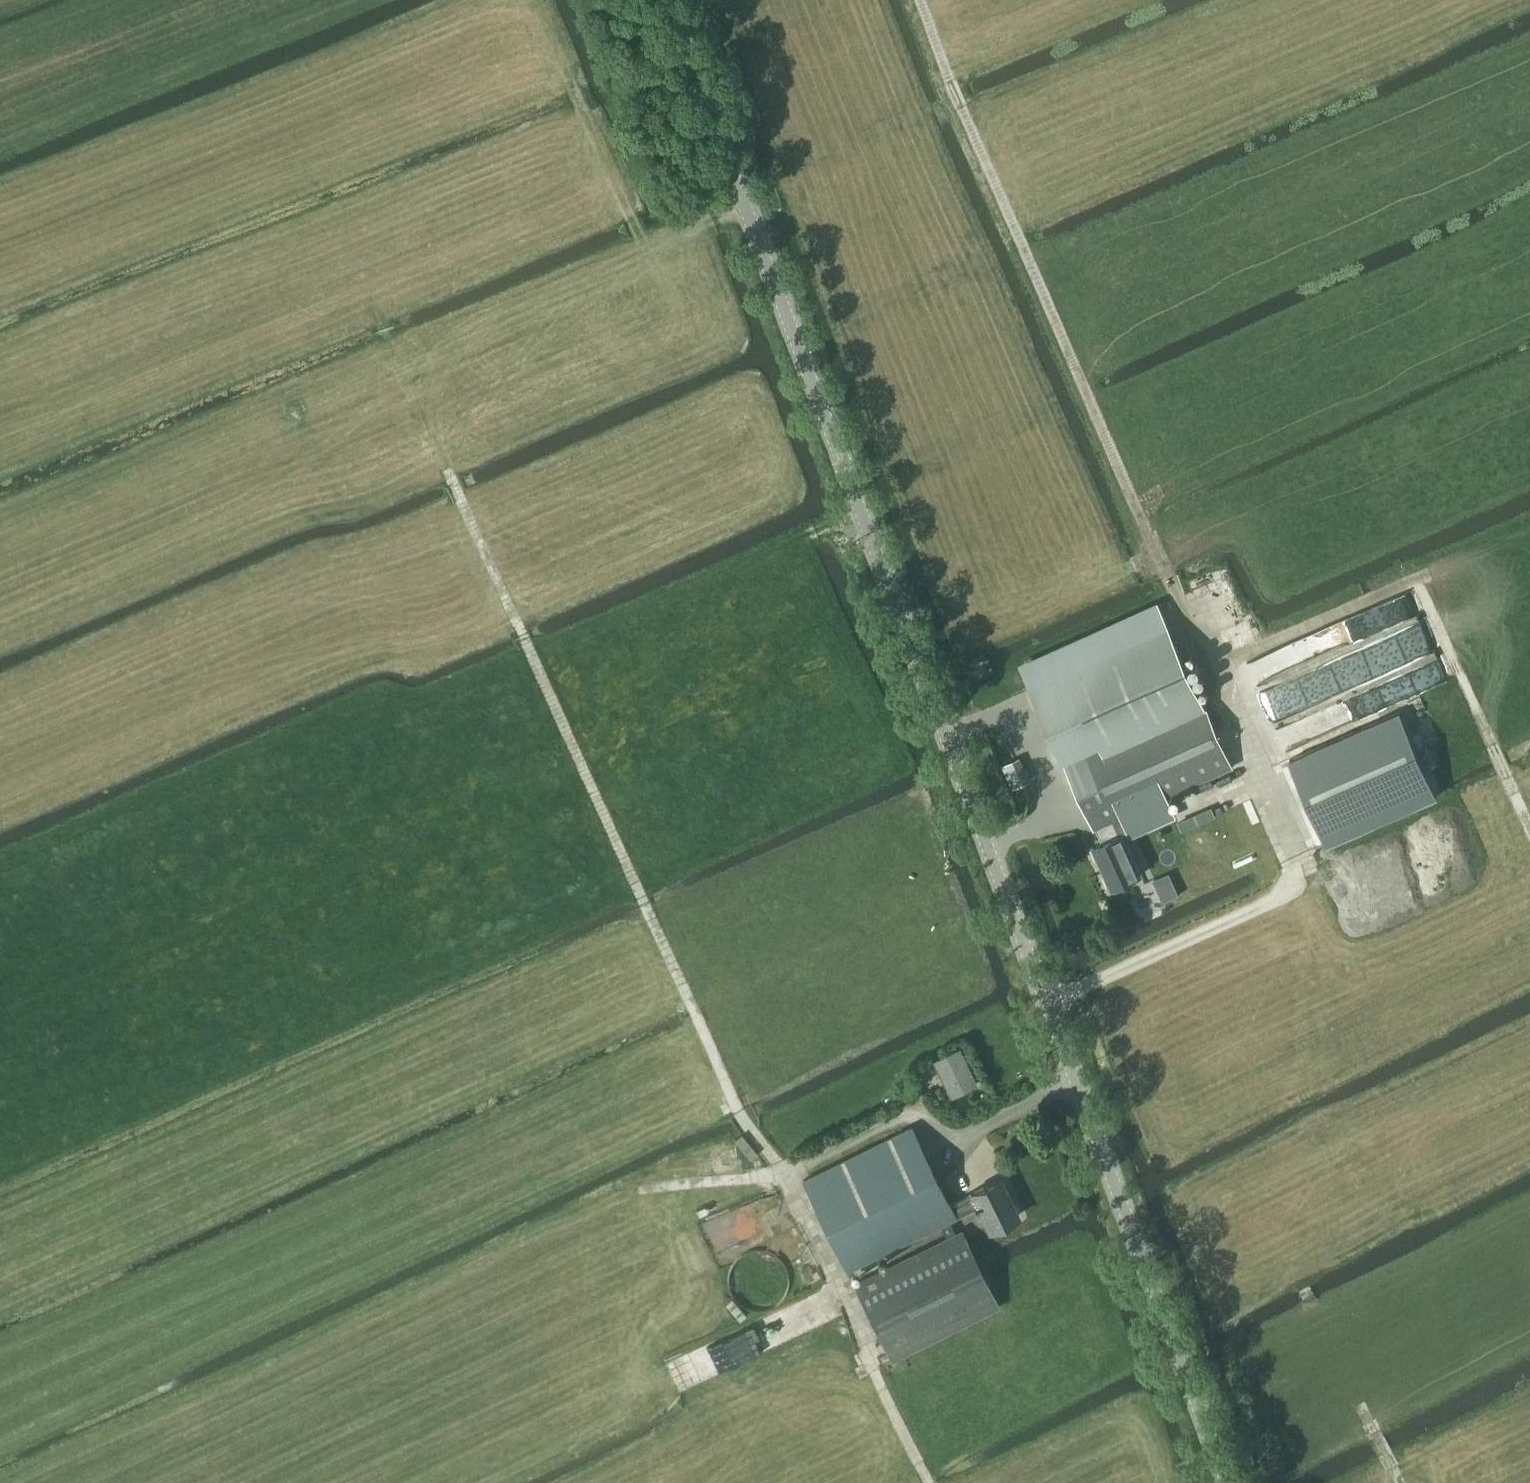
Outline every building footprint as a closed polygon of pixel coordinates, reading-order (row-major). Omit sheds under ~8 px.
[(1094,847),(1112,888),(1141,876),(1124,839),(1166,821),(1157,802),(1232,768),(1160,607),(1023,668),(1095,829),(1096,829),(1102,843),(1094,847)] [(1394,704),(1285,753),(1322,837),(1432,788),(1394,704)] [(1169,873),(1162,877),(1171,899),(1179,895),(1169,873)] [(951,1098),(977,1086),(960,1051),(934,1064),(951,1098)] [(948,1204),(911,1127),(803,1180),(847,1271),(940,1225),(946,1236),(853,1282),(892,1360),(1000,1306),(961,1229),(955,1232),(949,1221),(954,1218),(954,1217),(977,1206),(989,1229),(1018,1215),(1000,1178),(970,1192),(971,1193),(948,1204)]
